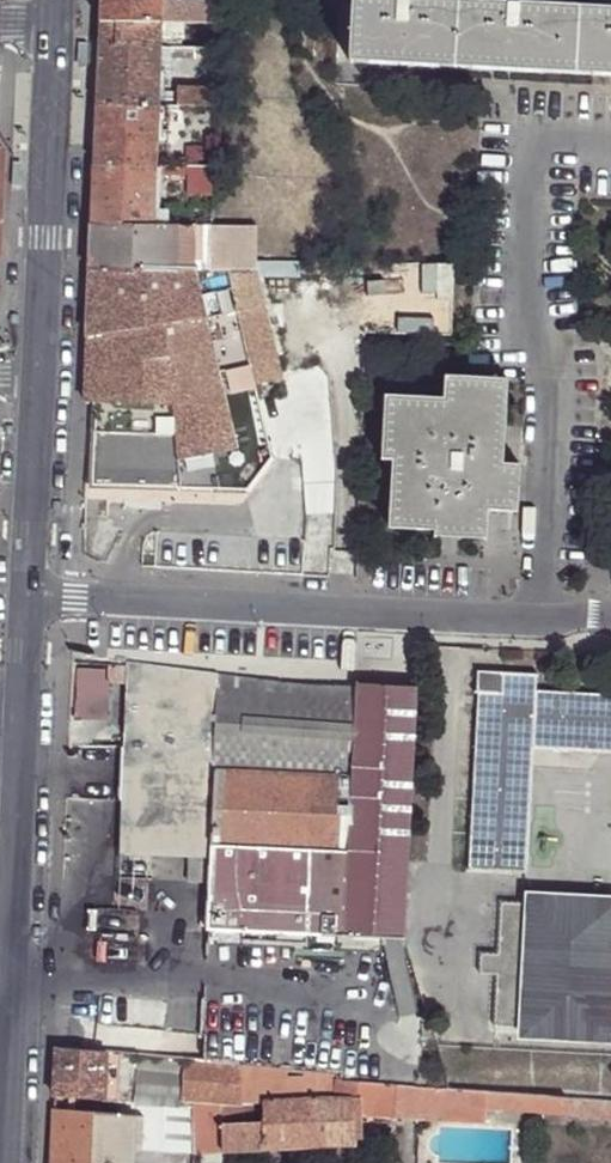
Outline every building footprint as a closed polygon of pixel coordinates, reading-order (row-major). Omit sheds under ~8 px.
[(98,19),(157,21),(159,1),(159,0),(99,0),(98,19)] [(350,63),(454,69),(458,4),(389,0),(353,0),(350,63)] [(159,1),(157,21),(168,21),(196,22),(218,24),(219,3),(204,2),(159,1)] [(458,4),(454,69),(575,75),(578,10),(458,4)] [(575,75),(610,77),(610,12),(578,10),(575,75)] [(98,19),(98,45),(157,47),(157,21),(98,19)] [(168,21),(168,47),(196,50),(196,22),(168,21)] [(98,45),(94,104),(154,106),(157,47),(98,45)] [(168,47),(166,47),(166,58),(217,61),(217,50),(196,50),(168,47)] [(193,107),(215,108),(215,94),(175,93),(175,107),(193,107)] [(94,104),(93,165),(152,166),(154,106),(94,104)] [(93,165),(90,225),(150,227),(152,185),(152,176),(152,166),(93,165)] [(213,169),(152,166),(152,176),(184,178),(213,177),(213,169)] [(152,176),(152,185),(188,186),(188,198),(212,198),(213,177),(184,178),(152,176)] [(90,225),(89,270),(171,272),(174,229),(150,227),(90,225)] [(174,229),(171,272),(210,274),(211,230),(174,229)] [(171,272),(89,270),(87,319),(86,342),(84,400),(93,401),(92,484),(242,491),(251,484),(271,458),(275,447),(244,387),(217,334),(211,310),(210,274),(171,272)] [(255,275),(210,274),(211,310),(217,334),(244,387),(251,383),(253,386),(281,380),(255,275)] [(391,526),(436,529),(436,535),(487,538),(489,508),(519,511),(521,464),(503,463),(509,380),(447,375),(445,398),(387,394),(383,458),(394,459),(391,526)] [(216,672),(127,662),(123,747),(210,752),(216,672)] [(350,781),(355,689),(216,672),(209,774),(212,774),(350,781)] [(527,878),(535,751),(537,693),(538,675),(478,674),(469,875),(527,878)] [(206,883),(203,931),(341,937),(403,940),(415,692),(355,687),(355,689),(350,781),(212,774),(210,805),(207,860),(206,883)] [(537,693),(535,751),(610,756),(610,697),(537,693)] [(210,752),(123,747),(119,801),(117,833),(116,855),(170,858),(186,859),(207,860),(210,805),(212,774),(209,774),(210,752)] [(207,860),(186,859),(185,882),(206,883),(207,860)] [(496,1033),(531,1033),(536,908),(526,907),(502,906),(500,960),(499,980),(496,1033)] [(531,1033),(606,1037),(610,948),(610,911),(536,908),(531,1033)] [(481,979),(499,980),(500,960),(483,959),(481,979)] [(54,1046),(52,1097),(102,1101),(105,1052),(63,1048),(54,1046)] [(102,1101),(131,1102),(178,1107),(179,1101),(183,1060),(105,1052),(102,1101)] [(238,1066),(183,1060),(179,1101),(187,1102),(187,1100),(216,1103),(237,1106),(238,1074),(238,1066)] [(312,1074),(238,1066),(238,1074),(302,1080),(301,1088),(311,1089),(312,1074)] [(302,1080),(238,1074),(237,1106),(247,1107),(258,1106),(258,1104),(323,1100),(333,1099),(335,1081),(335,1076),(312,1074),(311,1089),(301,1088),(302,1080)] [(376,1085),(335,1081),(333,1099),(323,1100),(325,1147),(353,1143),(351,1108),(355,1108),(362,1113),(375,1114),(376,1085)] [(391,1085),(376,1085),(375,1114),(481,1119),(482,1109),(483,1092),(436,1088),(432,1088),(391,1085)] [(482,1109),(555,1115),(555,1111),(595,1115),(596,1119),(610,1120),(610,1103),(483,1092),(482,1109)] [(190,1155),(220,1154),(219,1150),(217,1129),(216,1103),(187,1100),(187,1102),(190,1151),(190,1155)] [(258,1104),(258,1106),(259,1125),(261,1151),(325,1147),(323,1100),(258,1104)] [(129,1148),(190,1151),(187,1102),(179,1101),(178,1107),(131,1102),(130,1115),(129,1148)] [(247,1107),(237,1106),(216,1103),(217,1129),(248,1126),(247,1107)] [(129,1148),(130,1115),(51,1110),(49,1162),(128,1162),(129,1148)] [(259,1125),(248,1126),(217,1129),(219,1150),(220,1154),(261,1151),(259,1125)]
